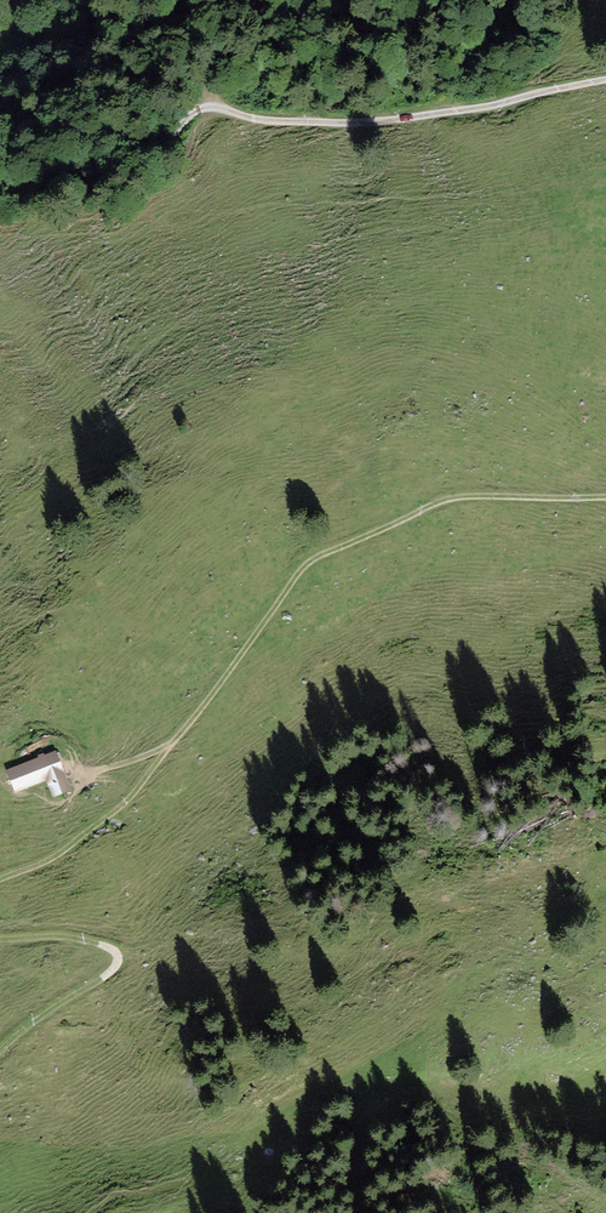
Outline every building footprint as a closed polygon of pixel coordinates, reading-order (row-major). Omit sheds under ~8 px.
[(59,754),(9,773),(16,792),(47,780),(54,798),(72,791),(59,754)]
